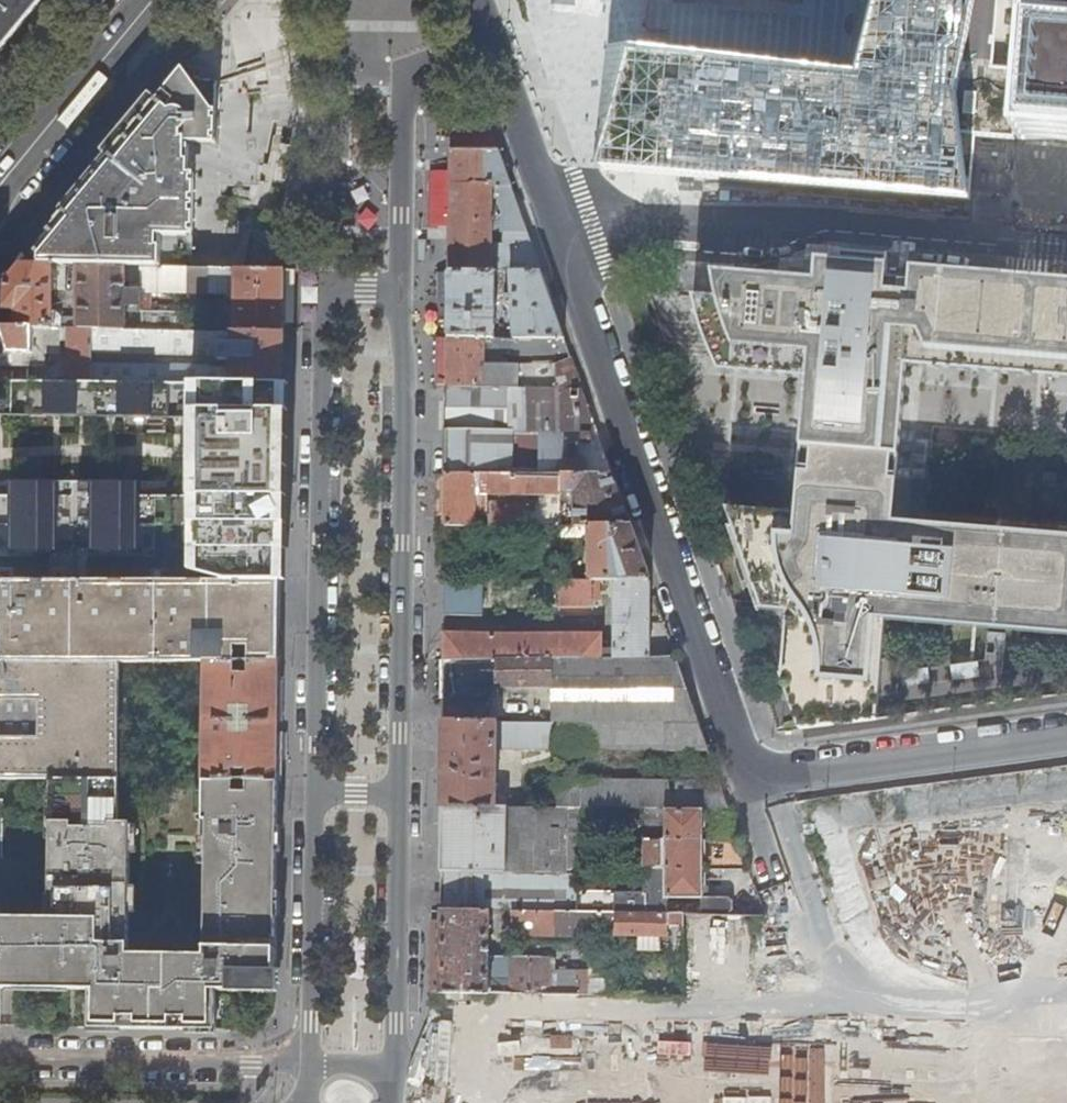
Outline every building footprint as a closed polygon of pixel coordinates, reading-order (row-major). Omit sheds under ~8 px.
[(12,40),(18,33),(28,21),(45,0),(0,0),(0,54),(12,40)] [(854,67),(608,43),(585,161),(965,193),(954,85),(966,0),(869,0),(854,67)] [(991,61),(1027,64),(1021,144),(1066,147),(1066,0),(997,0),(991,61)] [(189,147),(215,147),(215,85),(192,84),(184,70),(167,94),(165,93),(112,156),(128,150),(128,148),(162,107),(205,107),(205,133),(180,133),(180,149),(180,235),(188,235),(188,215),(189,147)] [(163,235),(180,235),(180,149),(180,133),(205,133),(205,107),(162,107),(128,148),(128,150),(112,156),(96,176),(99,179),(86,194),(82,193),(24,263),(67,264),(71,264),(76,264),(80,264),(126,265),(143,266),(162,267),(163,235)] [(451,229),(450,271),(497,271),(511,271),(542,272),(500,151),(452,150),(451,180),(451,221),(451,229)] [(99,179),(96,176),(82,193),(86,194),(99,179)] [(438,228),(451,229),(451,221),(451,180),(439,179),(438,228)] [(63,328),(63,315),(56,311),(53,311),(53,289),(67,289),(67,264),(24,263),(0,291),(0,326),(34,327),(63,328)] [(143,292),(143,290),(125,290),(126,265),(80,264),(79,328),(93,329),(125,329),(125,304),(142,304),(143,292)] [(286,269),(162,267),(143,266),(143,290),(143,292),(235,295),(235,331),(285,333),(286,269)] [(497,271),(450,271),(449,335),(496,336),(496,293),(497,271)] [(511,271),(497,271),(496,293),(512,286),(511,271)] [(542,272),(511,271),(512,286),(512,293),(505,294),(506,305),(510,308),(513,308),(515,337),(565,338),(542,272)] [(973,359),(979,286),(845,275),(844,297),(842,319),(835,325),(831,366),(830,377),(826,378),(824,379),(823,381),(822,385),(822,387),(825,390),(827,392),(829,392),(828,410),(879,428),(893,429),(897,388),(902,387),(905,382),(904,377),(903,375),(898,373),(900,353),(973,359)] [(1053,292),(979,286),(973,359),(1066,365),(1066,334),(1060,332),(1050,330),(1053,292)] [(783,362),(811,364),(816,295),(732,288),(733,293),(701,291),(705,308),(728,310),(730,324),(732,334),(736,347),(741,359),(783,362)] [(1053,292),(1050,330),(1060,332),(1066,334),(1066,293),(1053,292)] [(811,364),(831,366),(835,325),(842,319),(844,297),(816,295),(811,364)] [(142,312),(142,330),(176,330),(176,312),(142,312)] [(47,369),(47,356),(62,357),(63,328),(34,327),(0,326),(0,369),(47,369)] [(93,329),(79,328),(68,328),(68,380),(93,381),(93,362),(93,356),(93,329)] [(125,329),(93,329),(93,356),(219,358),(219,342),(220,331),(176,330),(142,330),(125,329)] [(284,385),(285,333),(235,331),(234,342),(219,342),(219,358),(219,359),(234,359),(234,384),(284,385)] [(234,342),(235,331),(220,331),(219,342),(234,342)] [(435,386),(448,386),(449,335),(437,335),(435,386)] [(556,387),(582,386),(572,357),(555,364),(498,364),(501,350),(501,336),(496,336),(449,335),(448,386),(556,387)] [(570,352),(565,338),(515,337),(514,337),(514,354),(570,352)] [(163,363),(93,362),(93,381),(163,382),(163,363)] [(811,364),(783,362),(770,533),(820,537),(823,488),(837,483),(853,480),(854,476),(856,473),(858,472),(862,471),(865,472),(868,476),(869,478),(881,478),(893,479),(893,429),(879,428),(828,410),(829,392),(827,392),(825,390),(822,387),(822,385),(823,381),(824,379),(826,378),(830,377),(831,366),(811,364)] [(209,365),(163,363),(163,382),(225,384),(225,370),(224,368),(210,367),(209,365)] [(448,386),(448,428),(597,431),(582,386),(556,387),(448,386)] [(281,581),(283,394),(0,387),(0,581),(281,581)] [(448,428),(447,473),(563,474),(612,474),(597,431),(448,428)] [(889,534),(893,479),(881,478),(869,478),(868,476),(865,472),(862,471),(858,472),(856,473),(854,476),(853,480),(837,483),(823,488),(820,537),(770,533),(746,531),(765,605),(794,608),(789,674),(800,696),(877,686),(882,614),(1066,630),(1066,547),(889,534)] [(447,473),(446,523),(559,524),(562,524),(562,512),(525,512),(525,502),(494,501),(494,497),(495,489),(563,490),(563,474),(447,473)] [(612,474),(563,474),(563,490),(562,491),(576,491),(576,524),(630,524),(612,474)] [(562,524),(559,524),(559,536),(591,535),(592,580),(594,580),(600,580),(615,580),(649,580),(630,524),(576,524),(562,524)] [(484,580),(445,581),(445,615),(484,615),(484,580)] [(559,580),(547,580),(547,604),(559,604),(559,580)] [(559,580),(559,604),(594,604),(594,599),(594,580),(592,580),(559,580)] [(650,657),(649,580),(615,580),(615,657),(650,657)] [(73,778),(120,778),(122,661),(206,661),(237,661),(249,661),(280,661),(281,581),(135,582),(24,582),(3,582),(0,582),(0,777),(73,778)] [(453,623),(445,623),(444,632),(453,632),(453,623)] [(453,632),(444,632),(444,658),(602,657),(602,649),(602,643),(602,632),(453,632)] [(676,656),(650,657),(615,657),(602,657),(444,658),(443,698),(497,697),(496,685),(553,685),(553,722),(558,722),(699,723),(676,656)] [(278,779),(280,661),(249,661),(249,674),(237,673),(237,661),(206,661),(205,779),(235,779),(236,769),(248,769),(248,779),(278,779)] [(803,719),(873,711),(880,710),(877,686),(800,696),(803,719)] [(801,730),(880,720),(873,711),(803,719),(798,720),(801,730)] [(498,721),(443,720),(442,806),(497,806),(497,799),(498,721)] [(509,735),(526,736),(526,721),(509,721),(509,735)] [(558,748),(558,722),(553,722),(526,721),(526,736),(526,745),(539,746),(539,747),(558,748)] [(709,751),(699,723),(558,722),(558,748),(558,749),(709,751)] [(0,968),(0,989),(95,990),(97,1024),(238,1034),(244,984),(281,993),(278,779),(205,779),(206,940),(167,938),(166,776),(73,778),(73,905),(1,897),(0,968)] [(729,809),(719,782),(557,779),(557,807),(569,807),(586,807),(646,808),(665,808),(704,809),(729,809)] [(514,799),(497,799),(497,806),(515,807),(514,799)] [(497,806),(442,806),(441,870),(568,872),(568,837),(569,807),(557,807),(515,807),(497,806)] [(569,807),(568,837),(585,837),(586,807),(569,807)] [(645,839),(664,840),(665,808),(646,808),(645,839)] [(704,812),(704,809),(665,808),(664,840),(703,841),(704,828),(705,828),(706,812),(704,812)] [(872,820),(826,834),(851,921),(898,907),(872,820)] [(646,868),(664,869),(664,840),(645,839),(646,868)] [(664,840),(664,869),(703,870),(703,857),(705,857),(705,841),(703,841),(664,840)] [(905,910),(1052,901),(1049,850),(945,856),(947,884),(904,886),(905,910)] [(646,868),(646,894),(664,895),(664,869),(646,868)] [(669,913),(707,914),(727,914),(732,911),(732,901),(729,897),(703,896),(703,887),(705,887),(705,870),(703,870),(664,869),(664,895),(646,894),(579,894),(579,912),(669,913)] [(523,992),(542,993),(552,993),(577,993),(578,977),(550,976),(550,957),(512,956),(511,978),(489,978),(490,910),(440,909),(440,919),(439,991),(523,992)] [(669,935),(669,913),(579,912),(555,911),(513,911),(512,931),(615,933),(615,934),(639,934),(646,935),(669,935)]
